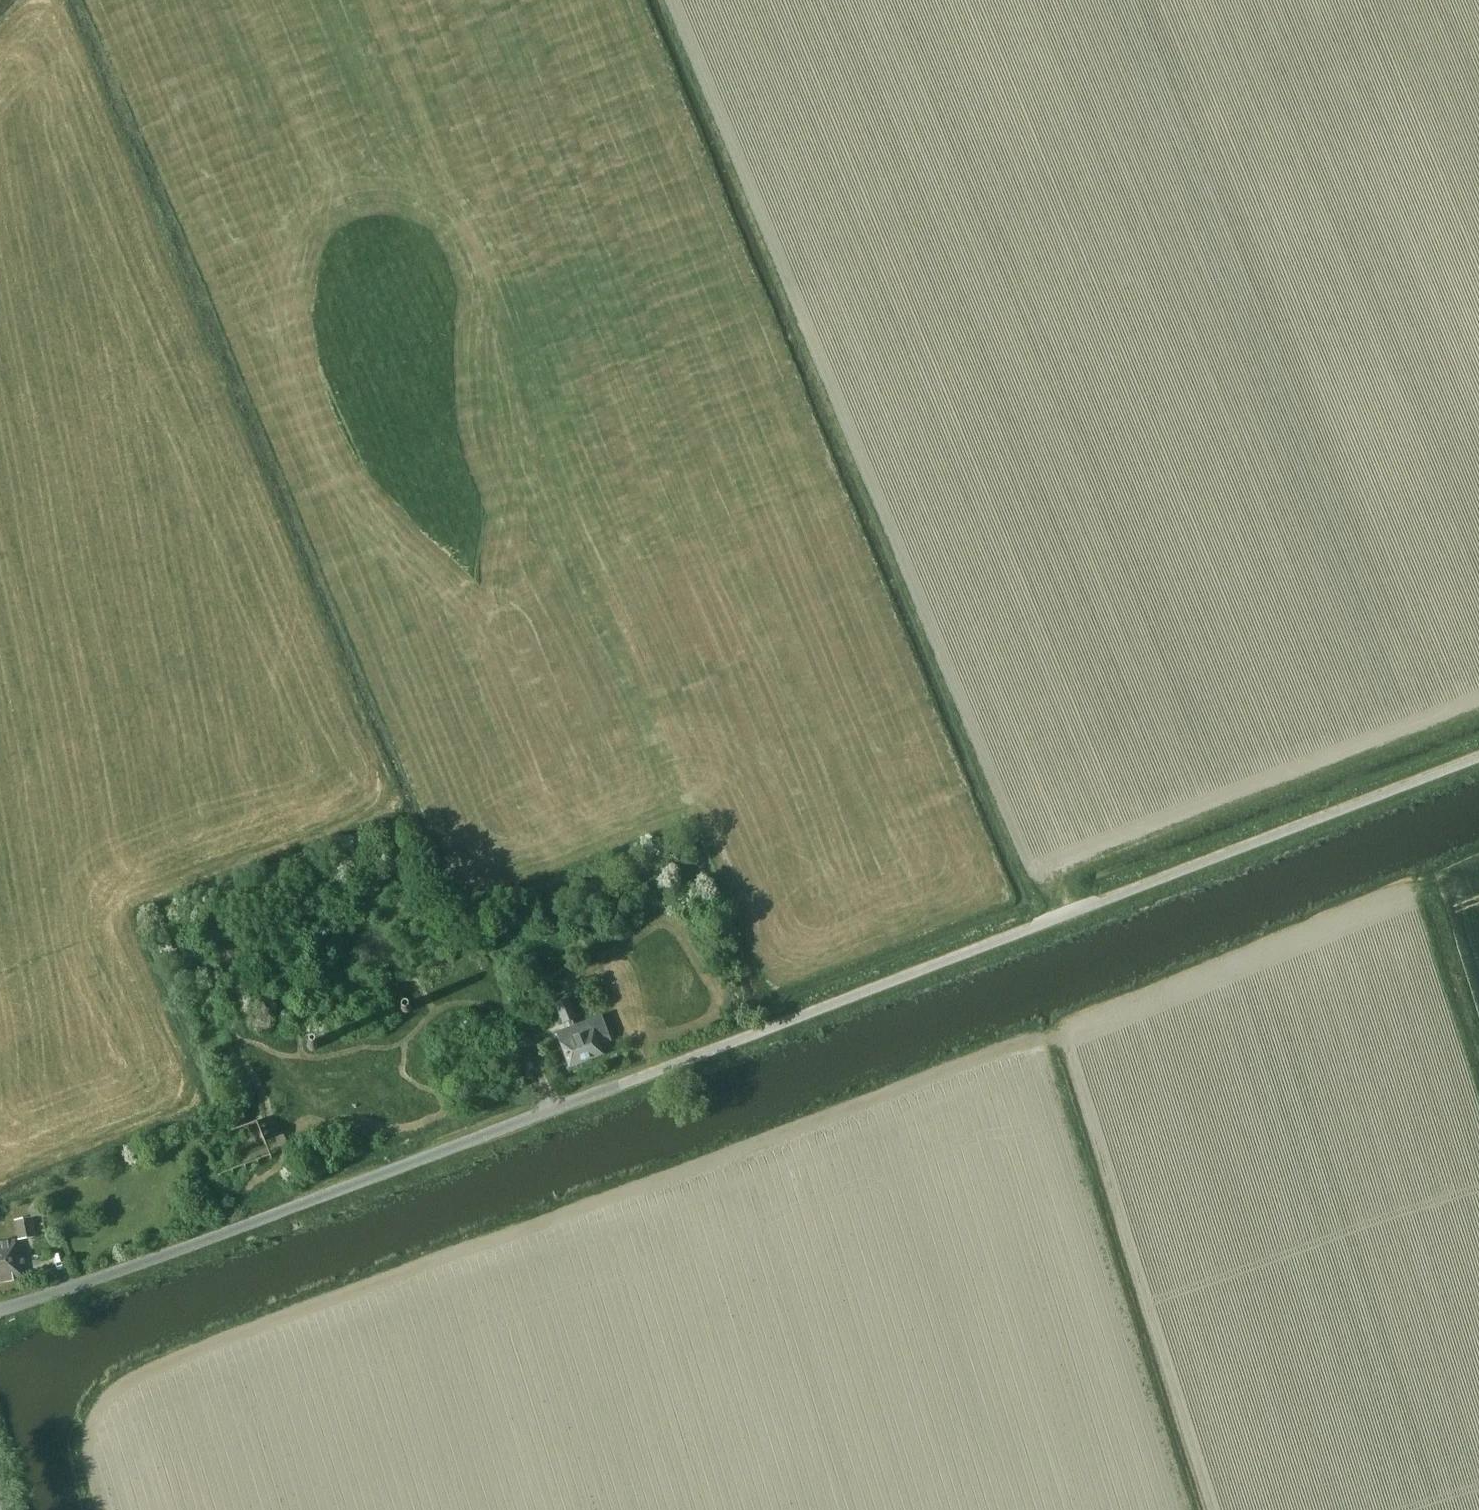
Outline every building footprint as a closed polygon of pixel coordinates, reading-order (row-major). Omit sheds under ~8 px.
[(525,958),(530,973),(542,969),(536,954),(525,958)] [(577,1018),(569,998),(554,1004),(562,1024),(566,1023),(568,1029),(556,1033),(569,1068),(603,1055),(600,1045),(611,1041),(602,1016),(576,1026),(574,1019),(577,1018)] [(256,1119),(210,1136),(224,1173),(270,1156),(256,1119)] [(15,1220),(19,1241),(37,1237),(34,1218),(45,1216),(43,1206),(16,1210),(18,1220),(15,1220)] [(15,1240),(0,1243),(0,1283),(23,1279),(15,1240)]
